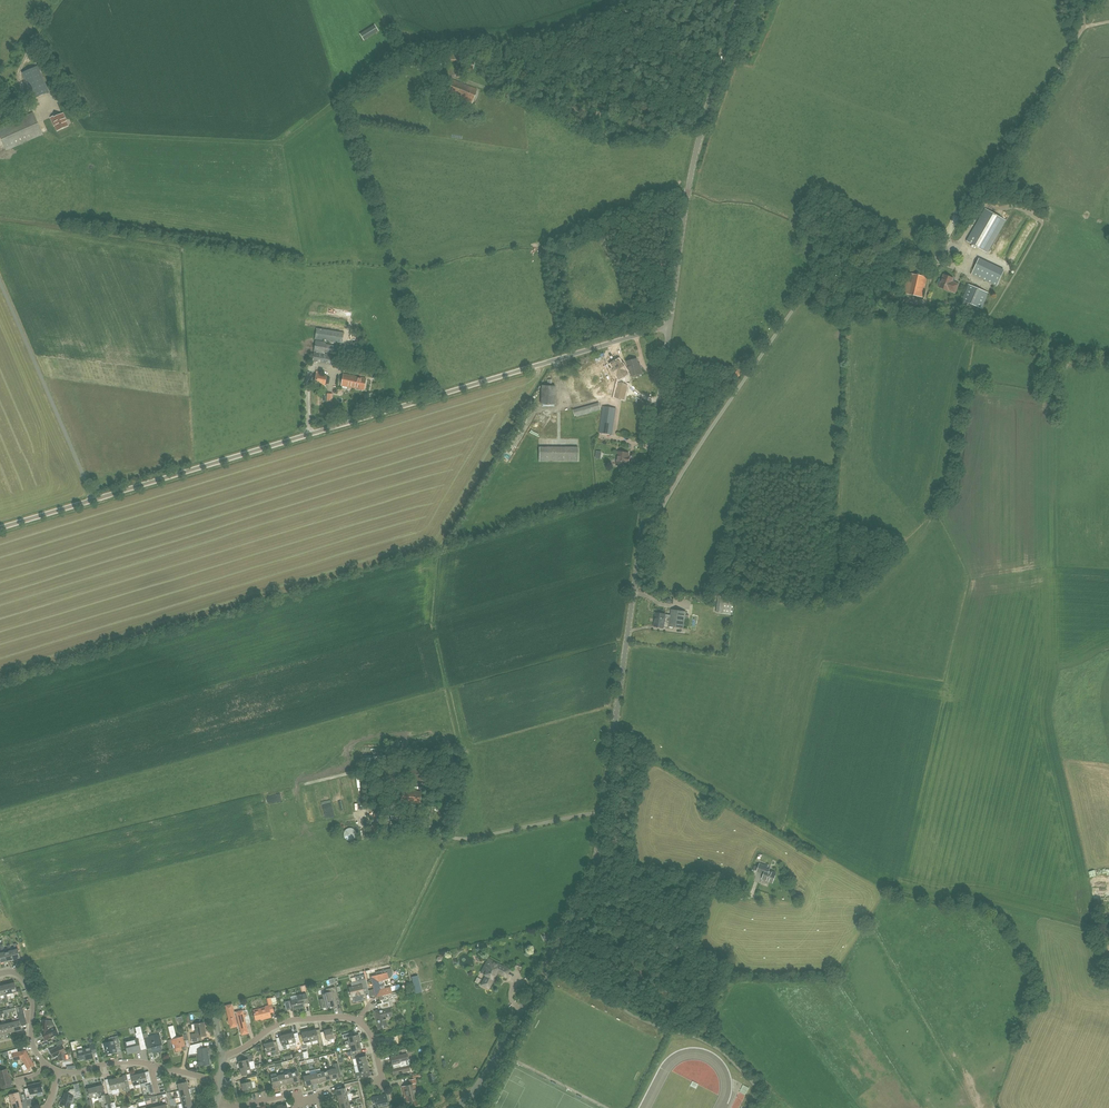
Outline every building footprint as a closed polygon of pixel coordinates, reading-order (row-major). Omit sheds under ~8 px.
[(378,31),(374,25),(360,34),(364,40),(378,31)] [(474,60),(464,59),(463,71),(473,72),(474,60)] [(38,66),(23,73),(34,98),(49,92),(38,66)] [(477,89),(453,80),(450,89),(447,87),(445,93),(472,103),(477,89)] [(0,127),(0,136),(6,150),(43,134),(33,113),(0,127)] [(52,119),(51,119),(54,126),(55,125),(57,131),(68,126),(66,121),(65,121),(66,120),(63,114),(55,117),(55,118),(52,119)] [(987,252),(1006,220),(985,209),(967,241),(987,252)] [(1004,271),(979,258),(971,274),(997,286),(1004,271)] [(923,297),(927,277),(908,273),(903,293),(923,297)] [(948,289),(956,292),(959,284),(951,281),(952,278),(944,275),(939,287),(947,290),(948,289)] [(969,285),(962,300),(981,308),(988,293),(969,285)] [(886,299),(895,299),(895,288),(886,288),(886,299)] [(344,333),(317,328),(315,339),(342,343),(344,333)] [(340,355),(341,346),(326,344),(326,342),(315,341),(314,351),(340,355)] [(314,352),(313,361),(335,364),(337,356),(314,352)] [(639,358),(628,361),(632,377),(643,374),(639,358)] [(619,361),(613,365),(615,369),(613,369),(618,377),(619,377),(620,378),(620,379),(619,383),(615,397),(624,399),(627,385),(624,384),(626,377),(625,375),(627,374),(627,373),(627,372),(625,369),(625,368),(624,369),(623,366),(623,365),(622,364),(621,364),(619,361)] [(739,377),(743,372),(735,366),(731,371),(739,377)] [(317,371),(316,373),(314,383),(325,385),(327,376),(320,374),(321,372),(317,371)] [(366,378),(344,374),(341,385),(364,390),(366,378)] [(542,385),(541,404),(555,404),(555,386),(542,385)] [(599,403),(573,410),(575,417),(601,409),(599,403)] [(603,407),(599,432),(612,434),(616,408),(603,407)] [(580,447),(540,447),(540,462),(580,462),(580,447)] [(626,461),(629,462),(630,457),(628,457),(629,453),(618,452),(616,465),(618,465),(618,466),(619,467),(622,467),(623,467),(623,466),(626,466),(626,461)] [(717,613),(733,614),(734,598),(719,596),(717,613)] [(656,613),(654,626),(664,627),(669,627),(670,626),(683,628),(685,619),(688,619),(689,615),(685,615),(686,611),(672,609),(671,617),(665,617),(665,614),(664,614),(663,613),(661,612),(660,613),(656,613)] [(420,803),(421,791),(402,790),(401,801),(420,803)] [(385,806),(386,798),(377,797),(377,806),(385,806)] [(356,838),(352,827),(345,830),(349,841),(356,838)] [(760,863),(757,871),(764,874),(763,879),(773,882),(776,873),(769,870),(770,867),(760,863)] [(15,949),(11,950),(14,959),(21,958),(18,948),(17,943),(14,944),(15,949)] [(14,959),(11,950),(10,945),(7,945),(8,951),(5,951),(7,961),(14,959)] [(483,982),(481,985),(482,985),(482,984),(489,988),(488,989),(489,989),(490,986),(494,979),(496,974),(497,974),(497,973),(496,973),(496,972),(504,976),(508,969),(500,964),(499,966),(490,961),(489,960),(482,973),(485,975),(486,975),(483,982)] [(376,972),(377,975),(371,976),(376,997),(380,996),(382,1001),(395,998),(399,997),(398,995),(398,994),(397,993),(396,993),(396,992),(395,992),(392,993),(390,987),(380,989),(378,981),(389,978),(388,978),(389,978),(390,978),(390,977),(391,977),(391,976),(392,976),(392,975),(392,974),(393,973),(393,972),(392,971),(392,968),(376,972)] [(418,975),(412,976),(416,993),(422,992),(418,975)] [(363,994),(364,994),(363,989),(368,987),(366,979),(351,983),(352,987),(350,987),(352,996),(353,996),(354,1002),(364,999),(363,994)] [(8,983),(10,993),(12,998),(15,997),(13,992),(17,991),(15,982),(8,983)] [(10,993),(8,983),(2,985),(4,994),(6,1001),(9,1000),(7,994),(10,993)] [(324,998),(319,999),(322,1008),(326,1007),(335,1005),(334,998),(334,997),(337,996),(335,987),(325,989),(326,993),(323,994),(324,998)] [(286,1007),(284,1007),(285,1011),(289,1010),(289,1009),(292,1009),(292,1008),(293,1008),(293,1009),(295,1009),(305,1006),(304,1002),(308,1001),(306,993),(297,995),(291,997),(292,1000),(290,1001),(290,1000),(284,1002),(286,1007)] [(385,1018),(393,1016),(390,1006),(389,1002),(382,1003),(384,1009),(375,1011),(379,1029),(388,1027),(385,1018)] [(231,1003),(226,1005),(230,1019),(229,1019),(229,1020),(228,1020),(228,1021),(228,1022),(229,1023),(230,1023),(231,1023),(231,1027),(237,1025),(236,1024),(240,1023),(242,1034),(248,1032),(245,1024),(251,1022),(248,1009),(234,1013),(231,1003)] [(273,1011),(272,1005),(265,1006),(265,1008),(254,1011),(256,1019),(263,1017),(263,1018),(271,1017),(270,1012),(273,1011)] [(22,1029),(21,1025),(20,1022),(19,1020),(13,1022),(15,1031),(22,1029)] [(53,1021),(49,1020),(43,1020),(42,1032),(45,1040),(59,1034),(55,1026),(53,1021)] [(15,1031),(13,1022),(6,1023),(8,1032),(15,1031)] [(204,1022),(195,1023),(196,1036),(191,1037),(192,1041),(202,1040),(201,1036),(206,1035),(204,1022)] [(0,1025),(0,1026),(2,1034),(8,1032),(6,1023),(0,1025)] [(321,1035),(323,1043),(324,1045),(331,1043),(330,1039),(334,1038),(331,1028),(324,1030),(325,1034),(321,1035)] [(172,1037),(173,1038),(171,1039),(172,1044),(174,1043),(176,1052),(182,1050),(181,1046),(185,1045),(183,1036),(180,1037),(179,1036),(176,1036),(174,1029),(170,1030),(171,1037),(172,1037)] [(316,1029),(309,1031),(311,1041),(318,1040),(319,1044),(323,1043),(321,1035),(321,1034),(317,1035),(316,1029)] [(145,1043),(144,1038),(143,1034),(142,1031),(135,1033),(137,1039),(125,1042),(128,1053),(141,1050),(140,1045),(145,1043)] [(303,1039),(299,1040),(301,1045),(302,1049),(308,1047),(307,1042),(311,1041),(309,1031),(302,1033),(303,1039)] [(287,1033),(287,1034),(290,1047),(296,1045),(297,1046),(301,1045),(299,1040),(299,1038),(295,1039),(293,1032),(292,1033),(291,1032),(287,1033)] [(351,1032),(343,1034),(344,1038),(348,1037),(349,1040),(345,1042),(346,1045),(360,1041),(359,1038),(360,1038),(359,1034),(358,1034),(352,1036),(351,1032)] [(149,1037),(145,1038),(147,1048),(152,1047),(153,1052),(159,1051),(159,1052),(163,1051),(161,1045),(162,1045),(160,1033),(148,1036),(149,1037)] [(290,1047),(287,1034),(280,1036),(281,1043),(278,1043),(278,1045),(279,1050),(283,1049),(283,1048),(290,1047)] [(116,1051),(115,1047),(115,1045),(120,1044),(118,1036),(109,1038),(110,1041),(104,1043),(106,1050),(107,1054),(116,1051)] [(54,1057),(59,1055),(60,1060),(66,1059),(65,1052),(66,1052),(63,1045),(65,1044),(63,1039),(56,1042),(58,1046),(50,1050),(54,1057)] [(264,1043),(264,1044),(266,1052),(271,1051),(272,1055),(280,1053),(279,1050),(278,1045),(275,1046),(274,1042),(272,1042),(272,1041),(264,1043)] [(360,1041),(346,1045),(350,1044),(352,1051),(347,1052),(348,1056),(352,1055),(357,1054),(356,1050),(361,1048),(360,1041)] [(198,1066),(203,1065),(210,1064),(207,1047),(203,1048),(202,1042),(190,1045),(189,1050),(197,1049),(199,1062),(197,1062),(198,1066)] [(91,1047),(78,1050),(80,1060),(88,1058),(88,1059),(93,1058),(92,1053),(97,1052),(95,1044),(90,1045),(91,1047)] [(12,1053),(12,1050),(8,1051),(10,1059),(13,1058),(14,1060),(22,1058),(28,1069),(34,1065),(26,1050),(12,1053)] [(357,1054),(352,1055),(353,1059),(356,1058),(357,1065),(368,1062),(366,1055),(361,1057),(360,1053),(357,1054)] [(239,1062),(239,1063),(238,1064),(237,1065),(238,1067),(239,1068),(240,1067),(240,1068),(255,1065),(254,1061),(252,1061),(251,1059),(253,1058),(252,1054),(248,1055),(248,1056),(241,1057),(242,1061),(239,1062)] [(407,1054),(391,1058),(392,1063),(394,1063),(395,1068),(392,1069),(393,1074),(410,1070),(409,1065),(406,1065),(405,1060),(408,1059),(407,1054)] [(368,1062),(357,1065),(359,1072),(355,1073),(356,1079),(366,1076),(364,1071),(369,1069),(368,1062)] [(338,1063),(333,1064),(333,1067),(329,1068),(330,1069),(332,1079),(332,1080),(333,1080),(335,1080),(336,1079),(335,1078),(339,1078),(338,1077),(341,1076),(338,1063)] [(255,1065),(240,1068),(242,1075),(247,1074),(248,1078),(256,1076),(257,1076),(257,1072),(252,1073),(251,1069),(255,1068),(255,1065)] [(0,1070),(0,1075),(2,1082),(0,1083),(2,1089),(8,1087),(7,1084),(12,1082),(10,1076),(9,1076),(7,1069),(0,1070)] [(330,1069),(323,1071),(325,1081),(332,1079),(330,1069)] [(280,1071),(281,1074),(278,1075),(280,1085),(287,1083),(284,1074),(283,1070),(280,1071)] [(297,1070),(291,1072),(293,1082),(300,1080),(297,1070)] [(305,1071),(306,1075),(303,1076),(306,1086),(312,1084),(310,1074),(309,1070),(305,1071)] [(322,1083),(323,1082),(323,1081),(325,1081),(323,1071),(316,1073),(319,1082),(319,1083),(320,1083),(322,1083)] [(140,1084),(144,1083),(145,1086),(148,1085),(150,1085),(152,1084),(150,1076),(146,1077),(145,1072),(138,1074),(140,1084)] [(293,1082),(291,1072),(284,1074),(287,1083),(293,1082)] [(312,1084),(319,1082),(316,1073),(310,1074),(312,1084)] [(128,1080),(130,1089),(134,1088),(134,1085),(140,1084),(138,1074),(131,1075),(132,1080),(128,1080)] [(278,1075),(271,1077),(273,1087),(280,1085),(278,1075)] [(120,1077),(116,1078),(119,1088),(119,1091),(119,1088),(122,1087),(123,1090),(124,1091),(126,1091),(127,1093),(131,1092),(130,1089),(128,1080),(124,1081),(123,1076),(120,1077)] [(256,1076),(248,1078),(246,1079),(246,1082),(242,1083),(243,1090),(253,1088),(252,1081),(257,1080),(256,1076)] [(119,1091),(119,1088),(116,1078),(109,1080),(110,1083),(106,1083),(109,1094),(112,1093),(113,1094),(120,1092),(119,1091)] [(416,1078),(409,1080),(410,1085),(402,1087),(404,1094),(406,1094),(407,1101),(413,1100),(415,1106),(421,1104),(419,1098),(418,1098),(415,1084),(417,1083),(416,1078)] [(179,1090),(188,1088),(187,1081),(178,1083),(179,1090)] [(359,1081),(351,1083),(352,1086),(357,1085),(358,1090),(361,1089),(359,1081)] [(28,1085),(29,1087),(25,1088),(27,1099),(31,1098),(30,1094),(43,1091),(42,1086),(41,1082),(28,1085)] [(103,1085),(95,1087),(98,1099),(102,1098),(102,1095),(105,1094),(103,1085)] [(743,1085),(740,1091),(746,1094),(749,1087),(743,1085)] [(98,1099),(98,1096),(95,1087),(94,1087),(94,1086),(93,1086),(91,1086),(91,1087),(91,1088),(88,1089),(90,1099),(87,1100),(89,1107),(92,1107),(95,1107),(93,1102),(95,1100),(94,1098),(98,1097),(98,1099)] [(346,1087),(336,1090),(338,1096),(347,1094),(350,1093),(350,1091),(347,1091),(346,1087)] [(67,1091),(66,1093),(65,1093),(62,1101),(61,1101),(59,1105),(60,1106),(63,1107),(64,1106),(70,1107),(71,1103),(73,1104),(75,1098),(77,1099),(81,1097),(79,1089),(79,1090),(75,1090),(75,1089),(75,1088),(70,1089),(70,1090),(67,1091)] [(188,1088),(179,1090),(181,1096),(190,1094),(188,1088)] [(26,1101),(21,1102),(19,1092),(9,1094),(13,1107),(28,1107),(26,1101)] [(190,1094),(181,1096),(182,1103),(191,1101),(190,1094)] [(347,1094),(338,1096),(339,1103),(349,1100),(347,1094)] [(379,1095),(372,1097),(373,1103),(376,1102),(378,1107),(380,1107),(389,1106),(386,1094),(382,1094),(379,1095)]
